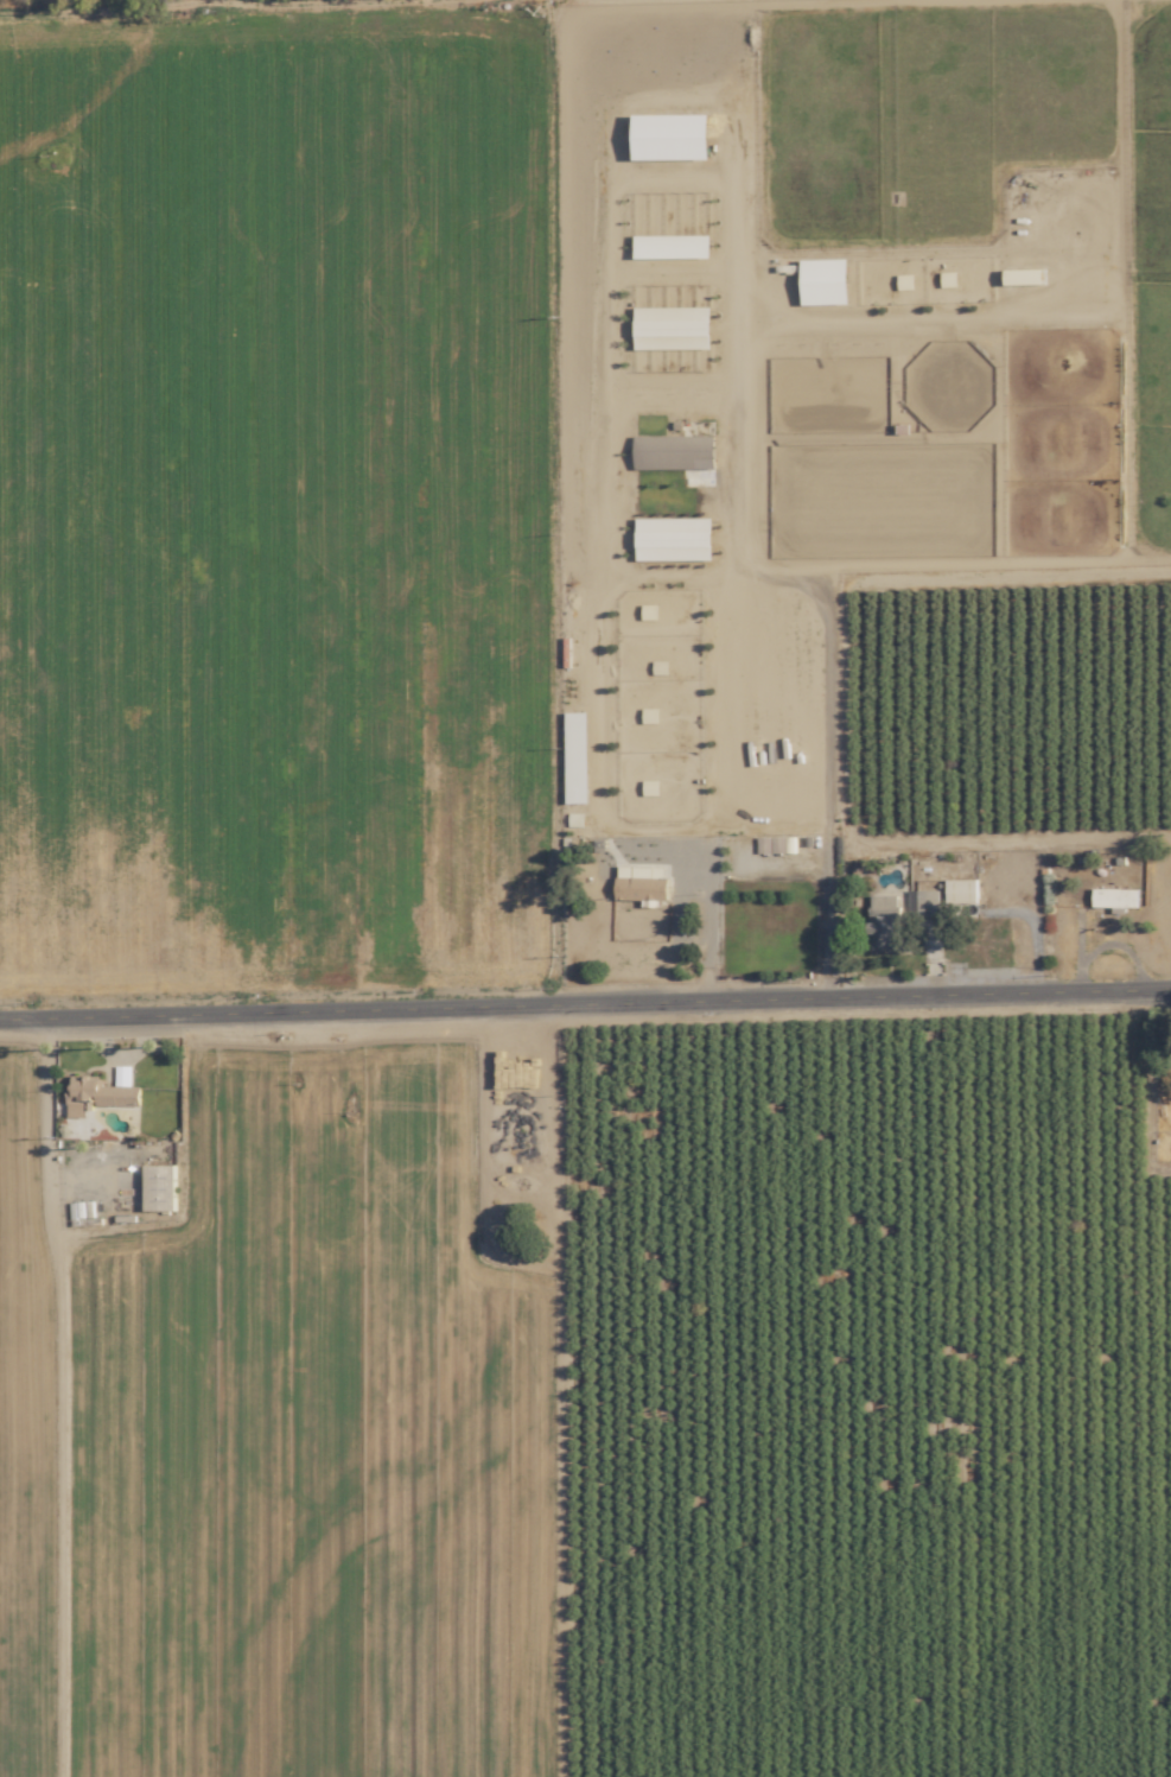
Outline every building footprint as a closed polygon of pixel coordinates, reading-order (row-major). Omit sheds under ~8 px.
[(638,467),(718,469),(719,436),(639,434),(638,467)] [(948,901),(980,903),(981,879),(949,878),(948,901)] [(1143,907),(1143,889),(1096,888),(1096,906),(1143,907)] [(144,1086),(105,1084),(106,1076),(79,1074),(78,1089),(70,1088),(69,1103),(61,1103),(60,1114),(88,1115),(88,1109),(110,1110),(111,1105),(143,1106),(144,1086)]
